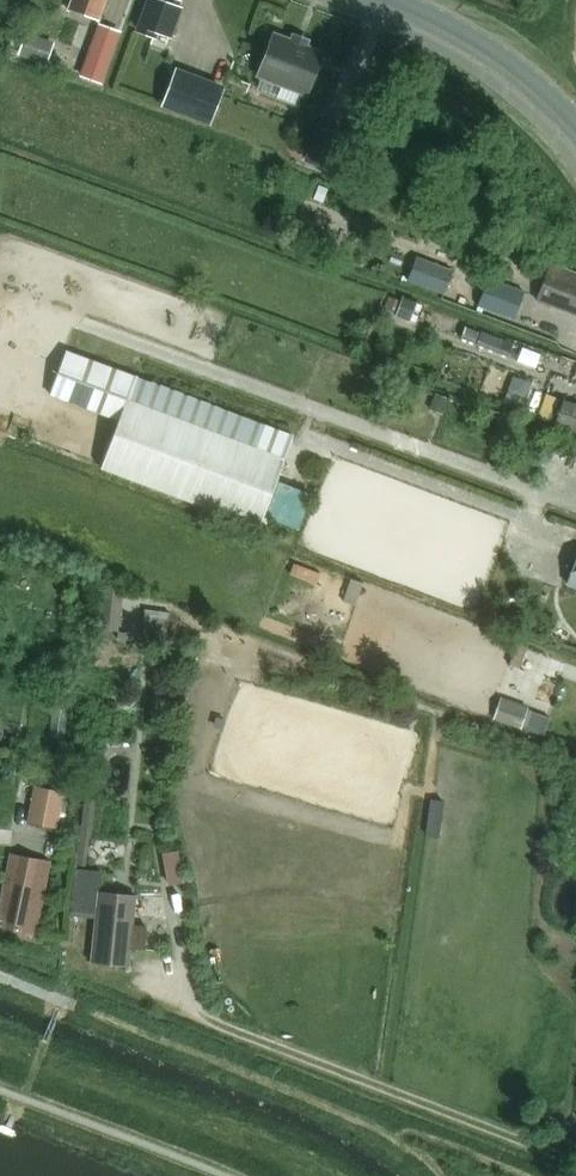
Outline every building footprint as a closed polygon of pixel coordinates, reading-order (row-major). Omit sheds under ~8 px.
[(105,0),(72,0),(70,7),(98,18),(105,0)] [(135,29),(151,34),(153,29),(166,34),(172,36),(181,9),(176,8),(155,0),(146,0),(135,29)] [(38,62),(45,40),(36,36),(26,33),(18,56),(38,62)] [(278,37),(261,78),(301,94),(302,90),(317,53),(278,37)] [(93,51),(83,78),(101,84),(111,57),(93,51)] [(167,105),(212,121),(223,89),(178,74),(167,105)] [(319,185),(314,199),(323,202),(328,188),(319,185)] [(393,252),(390,260),(401,265),(405,257),(393,252)] [(407,280),(443,294),(452,270),(416,257),(407,280)] [(549,264),(536,298),(575,313),(575,274),(549,264)] [(483,290),(478,306),(514,318),(524,291),(487,277),(485,284),(482,283),(480,289),(483,290)] [(389,296),(385,306),(395,310),(399,299),(389,296)] [(403,296),(396,315),(410,320),(417,302),(403,296)] [(514,342),(482,330),(477,344),(509,356),(514,342)] [(295,526),(308,492),(273,479),(290,433),(64,350),(47,393),(116,419),(98,467),(256,525),(260,513),(295,526)] [(513,378),(504,404),(521,410),(530,384),(513,378)] [(435,393),(430,407),(443,412),(448,398),(435,393)] [(575,429),(575,403),(548,393),(539,416),(575,430),(575,429)] [(499,417),(493,432),(505,436),(511,421),(499,417)] [(575,588),(575,558),(566,584),(575,588)] [(119,630),(123,585),(101,584),(98,630),(117,631),(116,637),(126,638),(127,631),(124,631),(119,630)] [(150,604),(144,629),(169,635),(175,610),(150,604)] [(501,699),(494,718),(520,728),(527,708),(501,699)] [(108,700),(105,713),(116,715),(118,702),(108,700)] [(527,708),(520,728),(544,736),(551,717),(527,708)] [(29,823),(60,829),(67,791),(36,785),(29,823)] [(5,926),(36,932),(51,859),(12,851),(0,908),(0,917),(6,918),(5,926)] [(97,891),(100,891),(102,871),(75,869),(71,915),(95,917),(97,891)] [(134,894),(100,891),(97,891),(95,917),(91,961),(128,964),(134,894)]
